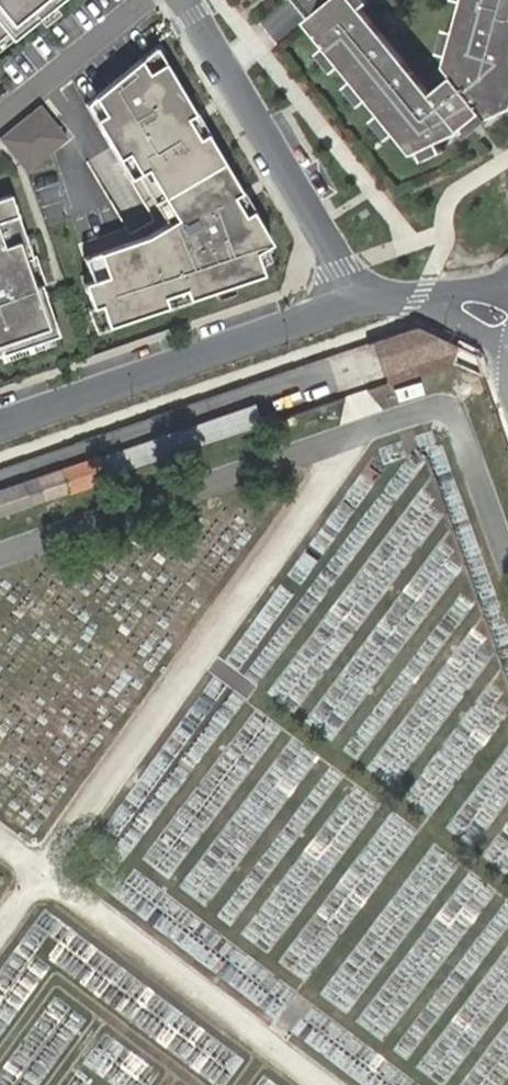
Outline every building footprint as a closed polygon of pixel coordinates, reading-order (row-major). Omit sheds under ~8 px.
[(5,33),(11,41),(62,0),(0,0),(0,37),(5,33)] [(446,71),(455,82),(433,99),(350,0),(340,0),(306,28),(414,160),(462,136),(484,118),(488,123),(507,113),(507,0),(466,0),(446,71)] [(158,44),(85,102),(133,180),(145,177),(173,223),(150,236),(85,258),(97,281),(86,285),(103,333),(268,277),(261,254),(279,246),(158,44)] [(64,138),(38,105),(0,135),(0,140),(24,170),(64,138)] [(0,196),(0,351),(55,333),(8,193),(0,196)] [(370,346),(381,374),(453,347),(418,329),(370,346)] [(452,367),(482,379),(474,359),(453,347),(381,374),(387,388),(452,367)] [(0,488),(0,517),(264,429),(255,402),(0,488)]
